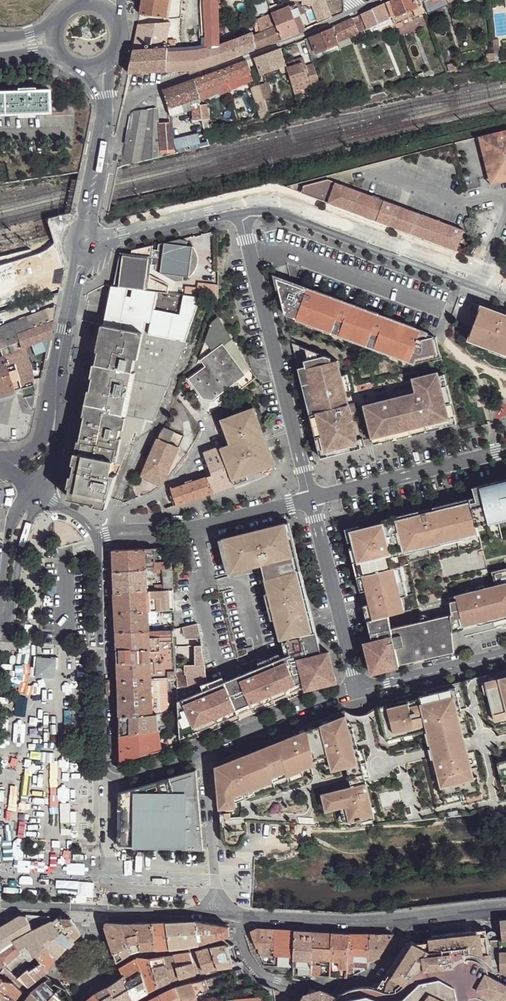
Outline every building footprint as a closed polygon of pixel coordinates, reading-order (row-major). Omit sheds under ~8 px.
[(141,13),(166,17),(167,17),(169,11),(170,0),(143,0),(141,13)] [(207,43),(208,48),(209,50),(221,45),(220,28),(220,19),(219,0),(206,0),(207,43)] [(326,0),(316,0),(320,11),(329,7),(326,0)] [(416,0),(393,0),(391,1),(398,17),(419,7),(416,0)] [(393,18),(387,3),(384,4),(391,20),(393,18)] [(391,20),(384,4),(362,14),(368,29),(369,30),(381,24),(391,20)] [(296,19),(291,6),(277,12),(273,13),(284,38),(306,29),(301,17),(296,19)] [(183,17),(184,8),(178,8),(178,11),(169,11),(167,17),(166,17),(167,19),(183,17)] [(284,38),(273,13),(260,19),(262,33),(257,34),(255,35),(257,48),(284,38)] [(368,29),(362,14),(359,16),(363,26),(365,30),(368,29)] [(363,26),(359,16),(354,18),(358,28),(363,26)] [(358,28),(354,18),(334,27),(339,43),(351,38),(361,34),(358,28)] [(396,25),(393,18),(391,20),(381,24),(384,31),(396,25)] [(169,29),(171,22),(139,24),(135,49),(169,48),(169,44),(169,33),(169,29)] [(339,43),(334,27),(312,36),(318,53),(339,43)] [(255,35),(254,32),(253,32),(250,33),(226,43),(221,45),(209,50),(212,65),(257,48),(255,35)] [(177,44),(178,33),(169,33),(169,44),(177,44)] [(318,53),(312,36),(305,38),(311,54),(313,60),(319,57),(318,53)] [(311,54),(305,38),(300,41),(305,55),(311,54)] [(353,44),(351,38),(339,43),(341,49),(353,44)] [(170,52),(171,47),(169,48),(135,49),(130,73),(168,71),(170,52)] [(209,50),(208,48),(200,49),(170,52),(168,71),(200,70),(212,65),(209,50)] [(285,64),(281,49),(257,58),(263,74),(286,65),(285,64)] [(285,64),(286,65),(292,86),(310,80),(312,87),(321,84),(315,64),(306,67),(303,58),(285,64)] [(251,70),(248,61),(226,68),(230,80),(251,70)] [(230,80),(226,68),(196,80),(199,93),(202,91),(230,80)] [(260,82),(257,73),(254,75),(255,79),(268,116),(271,115),(268,107),(266,99),(264,94),(260,82)] [(199,93),(196,80),(164,91),(172,117),(189,111),(193,123),(195,122),(199,134),(206,131),(205,126),(202,117),(201,107),(199,97),(199,93)] [(50,112),(49,89),(35,90),(16,90),(0,91),(0,114),(50,112)] [(279,102),(278,96),(266,99),(268,107),(279,102)] [(159,123),(158,109),(132,112),(123,164),(159,155),(160,153),(159,123)] [(172,125),(172,123),(159,123),(160,153),(172,152),(172,143),(172,135),(172,125)] [(479,137),(491,185),(505,181),(505,130),(479,137)] [(326,179),(305,186),(302,193),(457,250),(464,230),(326,179)] [(121,252),(113,287),(168,294),(170,277),(176,280),(182,279),(188,277),(191,274),(194,271),(196,269),(198,263),(198,260),(198,254),(195,247),(191,242),(189,241),(183,239),(180,238),(159,243),(159,248),(153,248),(154,244),(133,249),(132,253),(121,252)] [(10,270),(54,259),(50,242),(5,253),(10,270)] [(439,337),(277,281),(287,317),(301,322),(302,318),(308,320),(317,323),(317,322),(336,328),(336,330),(345,333),(354,336),(354,334),(373,341),(373,342),(382,346),(391,349),(391,347),(410,354),(410,355),(418,358),(419,362),(420,364),(443,355),(439,337)] [(196,292),(213,294),(214,284),(197,282),(196,292)] [(112,286),(105,326),(186,342),(201,299),(168,294),(113,287),(112,286)] [(478,315),(481,304),(472,301),(470,305),(470,308),(470,312),(478,315)] [(481,304),(478,315),(472,330),(465,328),(463,334),(469,336),(467,343),(476,347),(505,358),(505,314),(481,304)] [(19,341),(18,335),(53,322),(56,306),(0,327),(0,348),(19,341)] [(218,318),(213,321),(203,347),(215,354),(203,360),(208,366),(190,379),(205,398),(213,398),(236,381),(242,388),(257,377),(257,376),(218,318)] [(317,323),(308,320),(306,323),(335,333),(336,330),(336,328),(317,322),(317,323)] [(19,341),(21,347),(23,347),(50,346),(53,322),(18,335),(19,341)] [(186,342),(105,326),(88,405),(113,410),(112,413),(124,416),(123,428),(136,431),(143,432),(145,418),(154,420),(166,388),(169,385),(170,382),(188,342),(186,342)] [(354,336),(345,333),(343,336),(372,346),(373,342),(373,341),(354,334),(354,336)] [(14,390),(35,383),(34,381),(32,372),(23,347),(21,347),(19,341),(0,348),(0,394),(14,390)] [(391,349),(382,346),(381,349),(408,359),(409,358),(419,362),(418,358),(410,355),(410,354),(391,347),(391,349)] [(215,354),(203,347),(200,357),(203,360),(215,354)] [(351,409),(357,408),(356,402),(350,403),(340,363),(294,347),(299,367),(307,365),(329,457),(336,455),(367,446),(364,437),(359,439),(351,409)] [(299,367),(322,458),(329,457),(307,365),(299,367)] [(381,399),(365,404),(374,436),(451,416),(440,373),(439,370),(415,376),(418,390),(389,397),(387,391),(379,393),(381,399)] [(440,373),(451,416),(374,436),(374,439),(459,424),(447,371),(440,373)] [(113,410),(88,405),(69,497),(108,504),(118,471),(119,472),(136,431),(123,428),(124,416),(112,413),(113,410)] [(254,408),(223,419),(233,448),(222,452),(233,481),(275,466),(254,408)] [(184,435),(164,427),(163,430),(160,438),(179,446),(184,435)] [(179,446),(160,438),(156,446),(154,450),(150,461),(169,469),(179,446)] [(216,448),(204,453),(212,474),(208,476),(214,492),(235,485),(233,481),(222,452),(220,447),(216,448)] [(169,469),(150,461),(143,476),(163,484),(169,469)] [(187,484),(171,489),(177,506),(214,492),(208,476),(200,479),(194,481),(192,479),(186,482),(187,484)] [(498,519),(505,517),(505,478),(474,486),(476,497),(492,493),(494,503),(496,503),(498,512),(497,512),(498,519)] [(470,498),(477,525),(489,522),(489,524),(487,525),(491,540),(503,537),(498,519),(497,512),(498,512),(496,503),(494,503),(492,493),(476,497),(470,498)] [(470,498),(346,530),(368,621),(369,621),(377,620),(389,616),(449,601),(445,580),(487,569),(479,534),(477,525),(470,498)] [(309,600),(290,522),(286,523),(305,601),(309,600)] [(273,609),(305,601),(286,523),(219,540),(228,572),(262,563),(273,609)] [(172,548),(146,549),(146,562),(173,561),(172,548)] [(146,549),(113,551),(114,571),(147,570),(146,562),(146,549)] [(173,561),(146,562),(147,570),(173,569),(173,561)] [(450,597),(451,612),(453,631),(505,618),(505,567),(492,571),(496,585),(450,597)] [(173,569),(147,570),(148,591),(173,590),(173,569)] [(147,570),(114,571),(114,592),(148,591),(147,570)] [(148,591),(114,592),(116,614),(149,611),(158,611),(174,610),(173,590),(148,591)] [(312,633),(316,632),(309,600),(305,601),(312,633)] [(312,633),(305,601),(273,609),(281,641),(283,640),(312,633)] [(149,611),(116,614),(117,632),(149,630),(149,611)] [(391,627),(400,664),(454,651),(452,632),(450,613),(450,612),(391,627)] [(369,621),(368,621),(373,642),(366,644),(368,654),(370,654),(374,656),(382,660),(387,664),(390,668),(400,665),(400,664),(391,627),(389,616),(377,620),(369,621)] [(185,639),(201,638),(197,624),(182,627),(185,639)] [(149,630),(117,632),(119,681),(152,679),(149,630)] [(175,630),(149,630),(152,679),(177,678),(176,674),(176,671),(173,633),(175,633),(175,630)] [(322,655),(316,632),(312,633),(283,640),(287,657),(260,668),(261,669),(254,671),(254,670),(246,674),(247,674),(240,677),(240,676),(239,677),(226,682),(208,690),(179,701),(182,743),(241,719),(255,713),(308,692),(308,689),(319,687),(319,682),(322,674),(324,670),(327,666),(332,662),(331,653),(322,655)] [(372,673),(390,668),(387,664),(382,660),(374,656),(370,654),(368,654),(371,670),(372,673)] [(57,669),(58,658),(33,656),(33,666),(37,667),(37,675),(53,676),(54,668),(57,669)] [(185,666),(176,666),(176,671),(176,674),(177,678),(177,683),(177,685),(196,684),(207,683),(207,680),(205,663),(204,660),(196,660),(196,663),(185,664),(185,666)] [(334,684),(337,683),(332,662),(327,666),(324,670),(322,674),(319,682),(319,687),(328,685),(334,684)] [(419,692),(420,698),(449,815),(505,810),(505,671),(419,692)] [(152,679),(119,681),(120,698),(120,716),(168,711),(167,701),(158,703),(159,708),(153,709),(152,684),(152,679)] [(449,815),(420,698),(418,692),(381,701),(379,705),(376,709),(373,711),(367,714),(361,716),(353,715),(348,714),(344,711),(240,752),(216,761),(225,840),(229,845),(232,846),(240,846),(248,833),(246,821),(312,823),(342,825),(350,826),(369,824),(432,817),(449,815)] [(168,711),(120,716),(120,736),(172,735),(169,718),(168,711)] [(172,735),(120,736),(121,760),(173,745),(172,735)] [(197,769),(119,793),(119,810),(124,810),(124,828),(119,829),(119,846),(147,848),(147,844),(184,844),(183,849),(204,850),(197,769)] [(0,928),(0,931),(12,944),(35,931),(27,916),(23,915),(21,915),(0,928)] [(52,917),(27,916),(35,931),(54,921),(55,921),(52,917)] [(55,921),(54,921),(62,932),(55,937),(68,947),(71,944),(75,940),(67,930),(70,928),(62,918),(64,917),(61,916),(55,921)] [(64,917),(62,918),(70,928),(67,930),(75,940),(83,933),(72,918),(64,917)] [(54,921),(35,931),(39,939),(42,937),(43,939),(44,940),(48,935),(53,939),(55,937),(62,932),(54,921)] [(199,921),(168,922),(172,947),(186,947),(200,944),(199,921)] [(230,926),(199,921),(200,944),(219,940),(230,936),(230,926)] [(137,923),(107,922),(107,926),(112,941),(116,952),(132,946),(134,952),(142,949),(137,923)] [(153,922),(137,923),(142,949),(157,949),(153,922)] [(168,922),(153,922),(157,949),(172,947),(168,922)] [(257,929),(251,932),(257,947),(260,949),(260,952),(262,954),(261,956),(276,956),(277,930),(257,929)] [(276,956),(275,968),(294,969),(295,931),(277,930),(276,956)] [(7,964),(21,952),(12,944),(0,931),(0,960),(7,964)] [(35,931),(12,944),(21,952),(29,962),(36,955),(31,951),(42,941),(43,939),(42,937),(39,939),(35,931)] [(314,932),(295,931),(294,969),(294,975),(295,976),(312,977),(313,958),(314,932)] [(404,987),(406,984),(408,981),(412,977),(418,973),(424,970),(435,968),(443,968),(446,969),(450,970),(454,965),(459,961),(463,960),(468,959),(473,959),(477,961),(481,963),(485,968),(489,966),(486,931),(471,933),(431,937),(429,939),(426,944),(424,947),(414,949),(407,941),(377,990),(378,991),(385,993),(390,994),(395,993),(399,991),(402,989),(404,987)] [(332,933),(314,932),(313,958),(331,960),(332,933)] [(351,934),(332,933),(331,960),(329,978),(347,979),(349,960),(351,934)] [(371,934),(351,934),(349,960),(369,962),(371,934)] [(394,934),(371,934),(369,962),(380,957),(394,934)] [(53,939),(48,935),(44,940),(43,939),(42,941),(45,945),(59,957),(68,947),(55,937),(53,939)] [(59,957),(45,945),(36,955),(41,960),(50,969),(54,963),(59,957)] [(227,945),(212,947),(219,969),(234,966),(235,966),(227,945)] [(132,946),(116,952),(119,961),(134,952),(132,946)] [(203,949),(197,951),(205,973),(219,969),(212,947),(203,949)] [(21,952),(7,964),(7,965),(6,966),(19,978),(27,969),(30,972),(41,960),(36,955),(29,962),(21,952)] [(191,952),(175,955),(178,968),(194,963),(191,952)] [(166,956),(165,956),(171,982),(181,979),(178,968),(175,955),(174,955),(174,956),(166,957),(166,956)] [(165,956),(152,959),(160,987),(171,982),(165,956)] [(138,958),(121,968),(125,976),(127,981),(144,974),(138,958)] [(151,959),(138,958),(144,974),(150,992),(160,987),(152,959),(151,959)] [(487,995),(487,987),(489,982),(488,974),(487,972),(486,970),(485,968),(481,963),(477,961),(473,959),(468,959),(463,960),(459,961),(454,965),(450,970),(446,969),(443,968),(435,968),(424,970),(418,973),(412,977),(408,981),(406,984),(404,987),(402,989),(399,991),(395,993),(390,994),(385,993),(378,991),(377,990),(368,990),(362,989),(355,990),(348,992),(341,996),(335,1000),(330,996),(327,995),(322,993),(317,994),(311,995),(305,999),(303,1000),(486,1000),(487,995)] [(50,969),(41,960),(30,972),(37,979),(44,973),(50,969)] [(369,962),(349,960),(347,979),(368,968),(369,962)] [(194,963),(178,968),(181,979),(197,974),(194,963)] [(30,972),(27,969),(19,978),(28,986),(33,983),(37,979),(30,972)] [(127,981),(130,989),(133,1000),(134,1000),(143,996),(150,992),(144,974),(127,981)] [(488,974),(489,982),(487,987),(487,995),(497,1000),(505,1000),(505,985),(488,974)] [(125,976),(110,986),(115,996),(130,989),(127,981),(125,976)] [(4,980),(0,986),(0,990),(5,994),(15,1000),(19,995),(23,991),(14,983),(13,981),(4,980)] [(206,980),(193,983),(197,996),(209,989),(206,980)] [(44,983),(41,986),(34,991),(33,991),(44,1000),(51,1000),(57,995),(44,983)] [(177,987),(182,1000),(190,1000),(198,997),(197,996),(193,983),(177,987)] [(96,995),(102,1000),(118,1000),(115,996),(110,986),(96,995)] [(160,996),(162,1000),(182,1000),(177,987),(160,996)] [(115,996),(118,1000),(133,1000),(130,989),(115,996)] [(32,992),(33,993),(31,996),(27,1000),(44,1000),(33,991),(32,992)]
